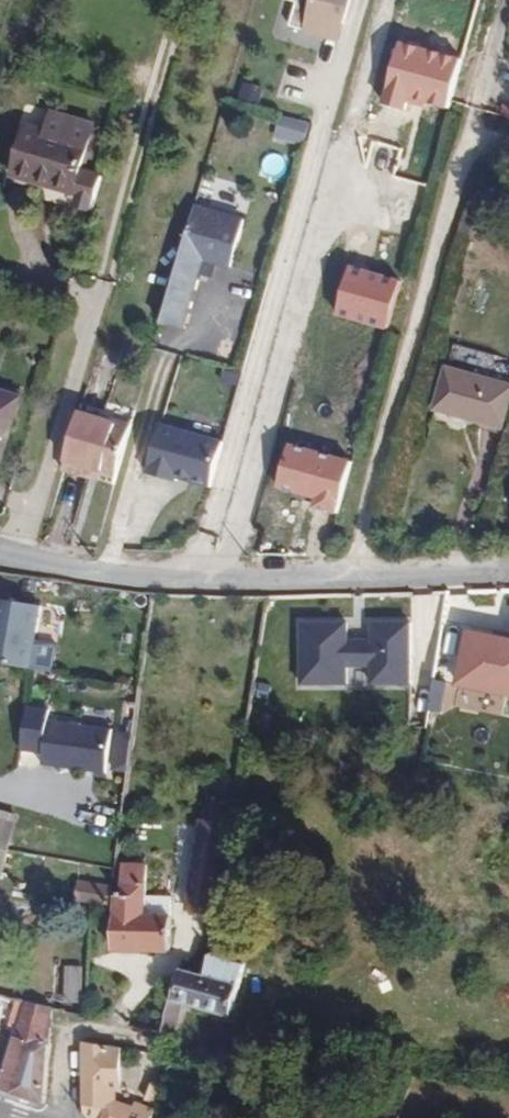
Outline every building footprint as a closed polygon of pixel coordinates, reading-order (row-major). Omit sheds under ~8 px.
[(295,4),(288,28),(320,38),(325,22),(343,27),(351,0),(284,0),(295,4)] [(95,182),(111,131),(48,111),(32,162),(95,182)] [(306,145),(311,126),(283,118),(277,136),(306,145)] [(230,272),(244,224),(194,209),(160,324),(181,330),(201,263),(230,272)] [(508,356),(508,355),(508,350),(468,339),(450,408),(491,419),(492,415),(508,419),(508,356)] [(40,388),(0,374),(0,445),(19,451),(40,388)] [(116,483),(134,423),(83,408),(66,468),(116,483)] [(228,445),(163,425),(150,471),(212,491),(228,445)] [(329,532),(342,491),(319,484),(306,525),(329,532)] [(42,607),(0,600),(0,664),(30,670),(42,607)] [(349,625),(302,624),(301,685),(347,686),(347,665),(370,665),(370,686),(414,687),(415,622),(373,622),(372,637),(349,637),(349,625)] [(469,626),(457,682),(508,693),(508,634),(469,626)] [(107,777),(113,733),(49,724),(43,767),(107,777)] [(3,883),(8,856),(12,853),(23,854),(27,821),(0,812),(0,882),(3,883)] [(210,920),(225,826),(201,823),(186,916),(210,920)] [(168,955),(171,920),(147,918),(148,864),(123,864),(122,899),(116,901),(114,952),(168,955)] [(80,880),(78,900),(109,902),(110,882),(80,880)] [(235,1010),(246,966),(213,958),(208,983),(183,976),(175,1006),(165,1003),(160,1022),(176,1026),(180,1008),(225,1020),(228,1008),(235,1010)] [(83,1004),(84,972),(67,971),(66,1003),(83,1004)] [(49,1014),(25,1008),(0,1092),(0,1094),(45,1110),(49,1014)] [(232,1022),(235,1010),(228,1008),(225,1020),(232,1022)] [(126,1052),(87,1042),(84,1117),(156,1117),(158,1113),(141,1106),(138,1116),(128,1111),(129,1105),(110,1098),(111,1090),(112,1070),(125,1070),(126,1052)] [(124,1090),(125,1070),(112,1070),(111,1090),(124,1090)]
